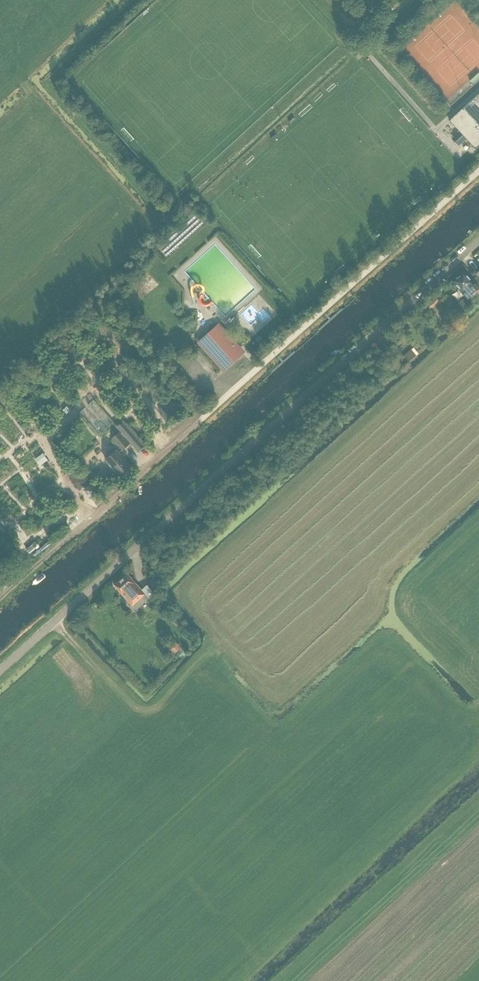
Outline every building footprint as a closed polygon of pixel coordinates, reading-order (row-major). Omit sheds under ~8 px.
[(371,19),(367,14),(360,20),(364,25),(371,19)] [(478,144),(478,93),(447,123),(459,136),(462,133),(475,148),(478,144)] [(477,278),(473,281),(464,271),(453,280),(468,297),(478,287),(478,281),(477,278)] [(440,300),(435,294),(426,303),(431,308),(440,300)] [(224,368),(242,352),(225,332),(225,328),(221,328),(217,324),(199,340),(224,368)] [(409,361),(415,356),(409,350),(404,355),(409,361)] [(114,421),(94,399),(79,412),(99,434),(114,421)] [(147,445),(123,417),(115,424),(120,430),(112,437),(123,449),(130,442),(139,452),(147,445)] [(121,476),(132,465),(117,448),(105,459),(121,476)] [(100,491),(93,482),(84,489),(91,498),(100,491)] [(137,583),(127,573),(114,584),(124,595),(136,609),(149,597),(137,583)] [(148,582),(155,587),(161,579),(154,574),(148,582)] [(172,612),(168,616),(175,624),(179,620),(172,612)] [(167,646),(174,653),(181,646),(174,639),(167,646)]
